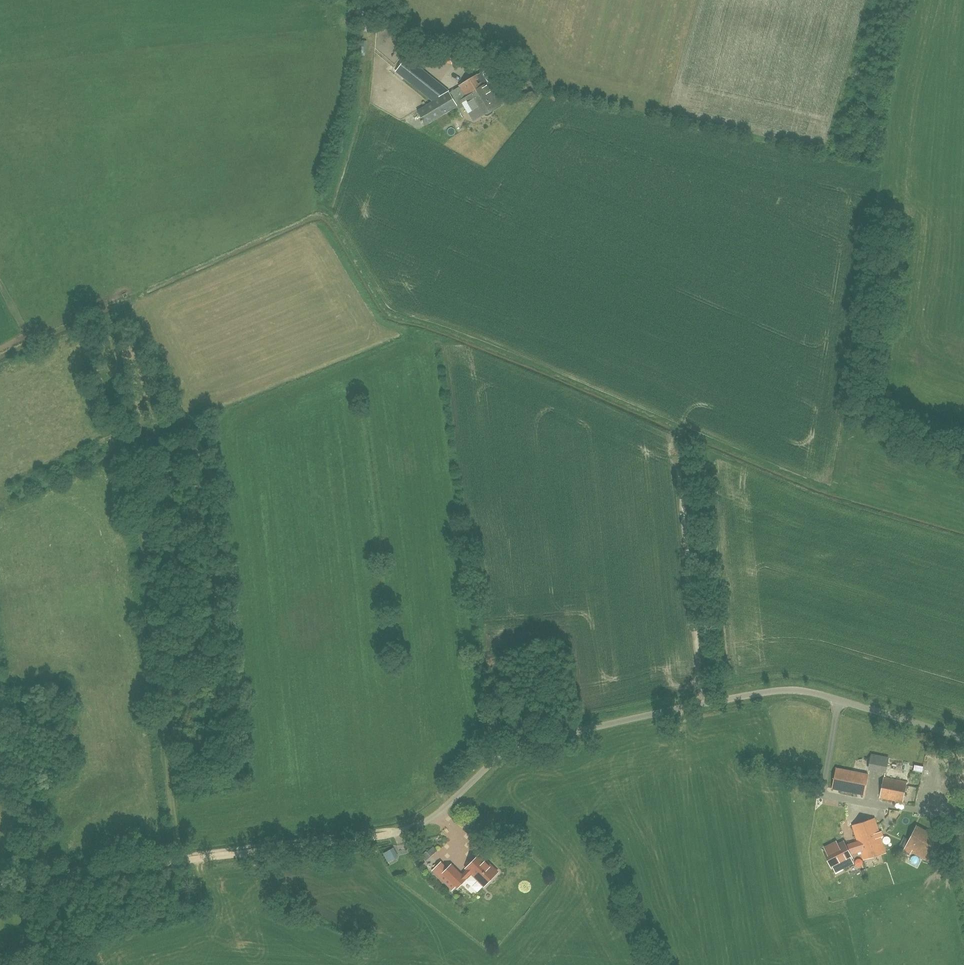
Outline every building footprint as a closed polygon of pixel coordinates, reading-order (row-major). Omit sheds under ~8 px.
[(452,64),(453,61),(460,62),(461,53),(438,49),(437,61),(452,64)] [(482,50),(479,61),(489,64),(492,53),(482,50)] [(434,100),(425,106),(417,110),(426,125),(458,106),(450,93),(449,92),(448,92),(416,65),(406,78),(434,100)] [(450,93),(458,106),(460,110),(465,107),(474,121),(478,118),(501,104),(489,84),(487,85),(480,74),(450,93)] [(871,755),(869,767),(887,770),(889,758),(871,755)] [(856,766),(867,769),(869,760),(858,757),(856,766)] [(836,768),(832,788),(864,795),(868,775),(836,768)] [(884,777),(880,798),(903,802),(907,782),(884,777)] [(842,868),(854,862),(850,854),(860,851),(863,860),(886,853),(875,818),(853,826),(858,842),(846,846),(844,842),(834,847),(832,844),(825,848),(826,851),(824,852),(832,867),(839,863),(842,868)] [(931,863),(943,839),(917,825),(905,849),(931,863)] [(437,867),(433,871),(452,890),(456,886),(457,888),(466,879),(465,879),(471,873),(484,886),(498,872),(480,854),(466,868),(468,870),(462,875),(451,865),(443,873),(437,867)]
